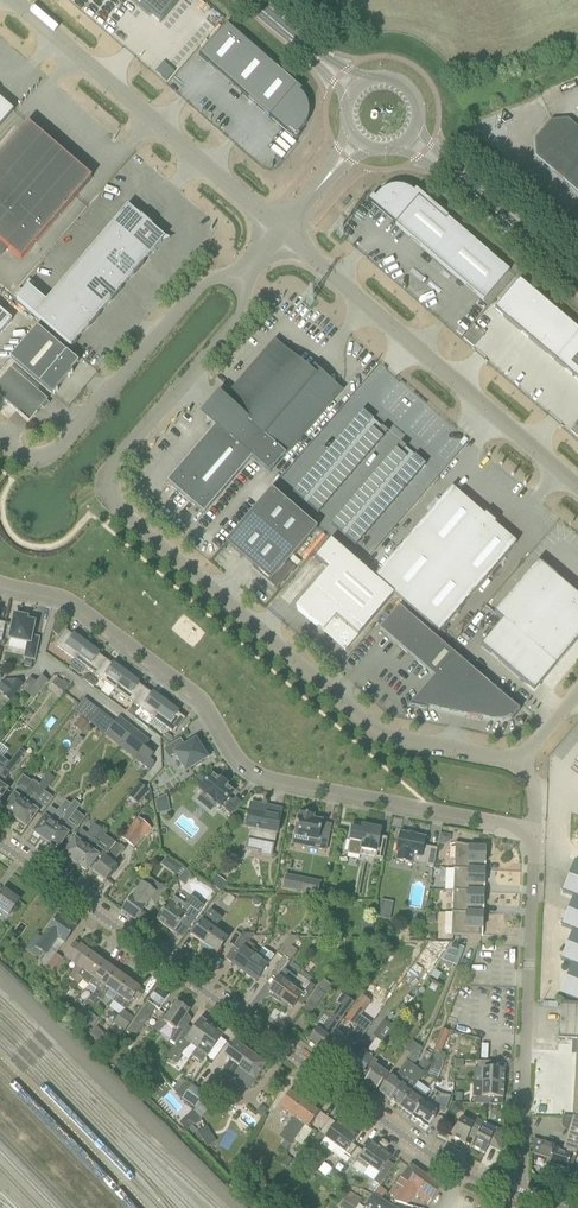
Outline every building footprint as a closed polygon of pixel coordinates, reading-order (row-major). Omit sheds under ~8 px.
[(182,0),(132,0),(160,25),(182,0)] [(300,92),(298,90),(300,88),(227,25),(199,57),(269,118),(296,142),(299,139),(296,137),(298,136),(300,135),(301,133),(302,132),(304,130),(305,129),(306,127),(307,125),(307,124),(308,123),(308,121),(309,120),(309,117),(309,114),(309,112),(309,110),(309,109),(309,107),(308,105),(308,104),(307,101),(305,98),(304,97),(303,95),(302,94),(300,92)] [(14,112),(0,99),(0,128),(14,112)] [(577,128),(568,120),(551,122),(536,140),(537,157),(577,192),(577,127),(577,128)] [(22,261),(76,198),(92,179),(28,124),(0,156),(0,242),(22,261)] [(414,193),(411,191),(409,189),(406,188),(404,188),(402,187),(399,187),(396,187),(394,187),(393,187),(391,188),(389,188),(386,189),(384,191),(382,192),(380,193),(378,195),(376,197),(375,199),(373,197),(368,202),(484,301),(510,271),(416,191),(414,193)] [(78,343),(77,342),(89,327),(90,328),(112,302),(122,291),(121,290),(133,276),(134,277),(144,265),(143,264),(162,243),(172,239),(156,231),(152,228),(153,227),(142,217),(141,218),(128,207),(46,302),(28,287),(17,300),(42,322),(72,348),(72,347),(73,348),(78,343)] [(577,334),(577,330),(520,280),(495,309),(555,360),(577,334)] [(13,321),(0,310),(0,335),(13,321)] [(79,363),(78,362),(38,327),(11,358),(53,395),(53,394),(54,395),(58,391),(57,390),(68,377),(69,378),(73,373),(72,372),(73,372),(72,371),(79,363)] [(555,360),(577,380),(577,334),(555,360)] [(270,473),(278,465),(341,392),(317,371),(313,376),(277,345),(227,403),(223,400),(207,419),(216,427),(168,483),(169,484),(204,514),(253,458),(270,473)] [(0,381),(0,396),(20,414),(19,415),(30,423),(38,414),(37,413),(48,400),(11,369),(0,381)] [(293,492),(318,514),(384,438),(380,435),(385,430),(363,411),(293,492)] [(396,449),(331,525),(356,546),(426,465),(404,447),(399,452),(396,449)] [(511,551),(517,544),(496,525),(497,524),(486,514),(484,516),(452,488),(451,489),(401,547),(394,554),(395,555),(375,578),(394,595),(399,599),(439,633),(459,611),(461,611),(467,602),(511,551)] [(271,582),(276,586),(275,587),(278,590),(296,569),(288,563),(318,529),(272,490),(226,543),(271,582)] [(321,625),(347,648),(345,651),(346,651),(394,595),(375,578),(361,566),(331,541),(316,559),(328,570),(313,588),(315,590),(300,607),(320,624),(317,627),(318,628),(321,625)] [(538,563),(533,569),(495,614),(503,622),(482,647),(524,683),(534,692),(577,641),(577,596),(538,563)] [(380,630),(435,677),(454,654),(399,607),(380,630)] [(28,618),(25,618),(26,615),(17,614),(17,616),(15,615),(10,639),(27,643),(24,659),(36,661),(41,638),(32,636),(35,623),(27,621),(28,618)] [(53,632),(58,636),(63,629),(56,624),(53,632)] [(78,638),(66,630),(66,631),(55,646),(75,660),(89,642),(80,636),(78,638)] [(106,660),(96,652),(98,649),(89,642),(75,660),(95,675),(106,660)] [(483,679),(454,654),(435,677),(410,706),(409,705),(409,707),(427,711),(428,708),(499,721),(501,722),(504,721),(507,720),(509,719),(511,717),(513,719),(520,711),(511,703),(492,687),(483,679)] [(31,668),(33,661),(26,659),(24,667),(31,668)] [(119,665),(117,668),(106,660),(95,675),(115,690),(128,671),(119,665)] [(146,689),(135,681),(137,678),(128,671),(115,690),(135,704),(146,689)] [(38,697),(49,682),(41,677),(37,683),(31,691),(38,697)] [(63,693),(68,687),(70,684),(64,680),(62,682),(57,678),(52,684),(63,693)] [(12,686),(4,680),(0,686),(0,691),(4,694),(3,696),(10,700),(17,690),(12,686)] [(159,694),(157,697),(146,689),(135,704),(154,719),(168,701),(159,694)] [(90,722),(99,710),(85,699),(79,705),(75,711),(90,722)] [(186,719),(175,710),(177,707),(168,701),(154,719),(174,734),(185,719),(186,719)] [(132,708),(128,714),(134,717),(137,712),(132,708)] [(99,710),(90,722),(105,735),(108,731),(115,723),(99,710)] [(74,726),(81,732),(89,723),(81,717),(74,726)] [(124,744),(136,730),(119,717),(115,723),(108,731),(124,744)] [(136,730),(124,744),(138,755),(145,746),(150,742),(136,730)] [(173,738),(167,734),(164,739),(170,743),(173,738)] [(70,749),(73,752),(83,740),(79,737),(70,749)] [(202,751),(196,740),(185,747),(181,740),(165,750),(169,758),(175,754),(186,772),(191,769),(196,766),(197,767),(202,764),(201,762),(210,757),(205,749),(202,751)] [(145,746),(138,755),(135,759),(150,771),(154,765),(154,762),(151,759),(154,754),(155,754),(154,754),(145,746)] [(26,752),(22,748),(10,763),(0,776),(0,802),(9,790),(2,785),(26,752)] [(0,756),(0,776),(10,763),(0,756)] [(20,826),(24,829),(26,827),(27,828),(38,813),(43,806),(46,808),(53,798),(45,792),(55,779),(49,774),(40,785),(38,788),(15,819),(20,823),(20,826)] [(226,809),(225,810),(233,816),(243,804),(236,798),(233,801),(229,798),(234,792),(227,786),(228,785),(221,779),(220,780),(212,774),(200,789),(222,807),(223,806),(226,809)] [(38,788),(40,785),(34,781),(31,785),(26,792),(20,788),(3,811),(4,811),(4,814),(8,817),(10,816),(15,819),(38,788)] [(140,783),(133,792),(142,800),(150,792),(146,788),(140,783)] [(168,801),(167,795),(156,801),(156,803),(158,814),(170,812),(168,801)] [(68,835),(75,827),(69,822),(81,805),(75,801),(65,815),(45,841),(58,850),(68,835)] [(267,809),(267,807),(251,804),(247,828),(251,829),(249,841),(275,846),(277,834),(278,834),(282,813),(282,810),(272,808),(272,810),(267,809)] [(50,810),(45,818),(34,833),(45,841),(65,815),(60,810),(58,813),(56,812),(54,814),(50,810)] [(323,821),(314,819),(314,816),(300,813),(300,817),(298,816),(293,844),(326,850),(330,832),(331,825),(322,823),(323,821)] [(140,817),(123,838),(135,848),(144,837),(146,838),(154,828),(140,817)] [(381,829),(379,829),(378,830),(374,829),(375,828),(353,824),(350,841),(352,841),(350,852),(360,854),(360,856),(361,856),(362,850),(376,852),(375,859),(383,861),(388,839),(388,838),(380,836),(381,829)] [(75,840),(64,855),(76,864),(93,840),(100,831),(93,826),(81,844),(75,840)] [(106,852),(98,846),(106,833),(101,829),(100,831),(93,840),(76,864),(88,872),(99,857),(101,859),(106,852)] [(439,844),(445,845),(450,842),(452,835),(441,833),(439,844)] [(398,853),(397,860),(434,868),(438,848),(437,848),(425,846),(426,839),(428,839),(429,839),(405,834),(405,835),(406,835),(405,838),(399,837),(399,840),(398,840),(398,841),(396,853),(398,853)] [(455,869),(486,870),(485,870),(485,867),(485,858),(487,858),(487,857),(485,857),(485,848),(478,848),(455,843),(455,844),(456,844),(455,869)] [(106,883),(108,880),(117,868),(112,864),(124,849),(120,846),(119,847),(116,845),(94,873),(106,883)] [(574,861),(563,892),(573,896),(562,926),(573,930),(561,960),(572,964),(561,994),(577,1001),(577,863),(574,861)] [(182,868),(177,864),(171,872),(177,876),(182,868)] [(486,880),(486,879),(484,879),(485,871),(486,871),(486,870),(455,869),(454,891),(485,892),(484,892),(484,888),(484,880),(486,880)] [(319,896),(322,882),(286,875),(283,889),(319,896)] [(211,885),(218,891),(222,893),(229,884),(218,876),(211,885)] [(143,882),(136,892),(122,911),(135,921),(152,898),(156,893),(143,882)] [(328,888),(327,896),(335,897),(336,889),(328,888)] [(10,915),(20,901),(4,890),(0,895),(0,908),(10,915)] [(485,902),(485,901),(484,901),(484,892),(485,892),(454,891),(453,913),(484,914),(484,913),(483,913),(483,910),(483,902),(485,902)] [(231,905),(235,899),(230,895),(225,900),(231,905)] [(189,927),(199,914),(204,907),(199,903),(200,902),(192,896),(186,905),(186,906),(175,897),(170,904),(169,903),(157,920),(174,933),(182,922),(189,927)] [(262,904),(262,900),(260,897),(256,897),(253,899),(253,903),(255,906),(259,906),(262,904)] [(392,920),(394,901),(381,900),(379,919),(392,920)] [(210,910),(192,936),(204,944),(214,930),(222,919),(210,910)] [(422,925),(424,914),(419,913),(415,916),(414,923),(422,925)] [(483,936),(483,935),(482,935),(482,932),(483,924),(484,924),(484,923),(483,923),(483,914),(484,914),(453,913),(452,927),(452,935),(455,935),(482,936),(483,936)] [(65,943),(77,928),(59,915),(36,947),(46,955),(42,961),(54,971),(63,959),(62,959),(56,954),(64,943),(65,943)] [(373,938),(374,923),(362,923),(362,937),(373,938)] [(204,944),(217,954),(228,940),(214,930),(204,944)] [(243,934),(226,959),(233,965),(234,966),(234,968),(237,971),(239,970),(244,974),(258,954),(252,950),(252,944),(250,943),(255,935),(243,934)] [(283,958),(292,947),(299,937),(290,937),(278,954),(283,958)] [(430,943),(422,954),(434,963),(442,951),(430,943)] [(54,971),(61,975),(70,962),(74,964),(74,963),(78,966),(70,978),(74,981),(93,955),(88,951),(89,949),(83,945),(82,947),(81,946),(76,953),(70,949),(62,959),(63,959),(54,971)] [(281,975),(269,992),(274,995),(273,998),(279,1003),(296,979),(284,971),(290,963),(290,962),(298,951),(292,947),(283,958),(284,958),(275,971),(281,975)] [(244,974),(256,982),(274,956),(263,948),(258,954),(244,974)] [(93,955),(74,981),(70,987),(74,990),(82,979),(90,984),(105,963),(93,955)] [(458,967),(460,960),(446,955),(442,961),(458,967)] [(471,963),(463,960),(458,971),(466,975),(471,963)] [(116,972),(105,963),(90,984),(86,989),(94,994),(90,1001),(94,1004),(98,998),(116,972)] [(438,981),(442,974),(435,970),(431,977),(438,981)] [(128,980),(116,972),(98,998),(102,1001),(106,996),(113,1001),(128,980)] [(296,979),(279,1003),(286,1007),(288,1005),(293,1009),(298,1001),(303,1004),(312,992),(308,988),(311,984),(299,976),(296,979)] [(140,989),(128,980),(113,1001),(125,1010),(135,997),(138,999),(144,992),(140,990),(140,989)] [(324,980),(319,988),(326,992),(331,984),(324,980)] [(136,1022),(128,1033),(135,1037),(145,1023),(156,1007),(160,1010),(170,996),(159,988),(135,1021),(136,1022)] [(309,1018),(317,1006),(325,995),(317,989),(301,1012),(309,1018)] [(340,1005),(331,1018),(324,1013),(315,1025),(319,1027),(308,1042),(320,1050),(354,1003),(346,997),(343,994),(337,1003),(340,1005)] [(361,996),(345,1019),(354,1026),(370,1002),(361,996)] [(561,1002),(559,1039),(569,1040),(577,1040),(577,1003),(561,1002)] [(154,1030),(160,1033),(169,1025),(175,1029),(171,1041),(175,1044),(185,1029),(180,1025),(189,1011),(186,1009),(187,1007),(183,1004),(181,1006),(178,1003),(169,1017),(165,1014),(154,1030)] [(80,1019),(85,1013),(74,1006),(70,1012),(80,1019)] [(407,1015),(412,1018),(416,1013),(411,1010),(407,1015)] [(81,1023),(88,1029),(97,1018),(90,1012),(81,1023)] [(120,1027),(128,1015),(123,1012),(114,1023),(120,1027)] [(128,1015),(120,1027),(124,1030),(133,1019),(128,1015)] [(175,1044),(176,1045),(166,1059),(177,1064),(184,1051),(185,1052),(192,1045),(208,1057),(223,1036),(219,1033),(221,1031),(214,1025),(207,1021),(206,1023),(202,1020),(195,1031),(188,1026),(186,1029),(185,1029),(175,1044)] [(378,1040),(377,1039),(366,1053),(362,1051),(348,1071),(359,1079),(366,1069),(373,1059),(383,1045),(395,1028),(389,1025),(378,1040)] [(327,1055),(340,1065),(352,1049),(353,1050),(366,1033),(357,1027),(345,1043),(339,1039),(327,1055)] [(437,1042),(445,1045),(448,1036),(450,1037),(452,1033),(443,1029),(437,1042)] [(127,1048),(133,1041),(126,1035),(120,1043),(127,1048)] [(108,1051),(114,1044),(110,1039),(103,1046),(108,1051)] [(209,1112),(208,1111),(223,1089),(229,1082),(250,1054),(235,1042),(226,1055),(231,1059),(205,1095),(192,1086),(182,1099),(202,1119),(209,1112)] [(417,1045),(403,1066),(394,1079),(390,1077),(379,1093),(389,1100),(401,1084),(400,1084),(420,1057),(424,1049),(417,1045)] [(436,1046),(434,1051),(441,1054),(443,1049),(436,1046)] [(434,1059),(443,1063),(446,1056),(437,1053),(436,1053),(434,1059)] [(250,1054),(229,1082),(223,1089),(236,1098),(241,1092),(236,1088),(246,1075),(254,1080),(266,1065),(250,1054)] [(379,1063),(373,1059),(366,1069),(371,1073),(364,1082),(377,1091),(388,1075),(376,1067),(379,1063)] [(437,1079),(443,1063),(434,1059),(428,1075),(437,1079)] [(463,1069),(464,1060),(455,1060),(455,1069),(463,1069)] [(423,1061),(417,1069),(404,1086),(401,1084),(389,1100),(400,1108),(415,1088),(414,1087),(423,1074),(424,1075),(429,1064),(423,1061)] [(480,1061),(478,1061),(478,1067),(478,1069),(474,1069),(473,1082),(504,1084),(505,1070),(492,1069),(492,1062),(480,1061)] [(177,1094),(182,1099),(192,1086),(186,1081),(185,1082),(177,1093),(177,1094)] [(473,1082),(473,1096),(477,1097),(476,1104),(490,1105),(491,1098),(504,1098),(504,1084),(473,1082)] [(427,1096),(415,1088),(400,1108),(412,1116),(424,1100),(427,1096)] [(306,1101),(291,1090),(279,1107),(294,1118),(306,1101)] [(425,1101),(424,1100),(412,1116),(429,1128),(435,1119),(435,1117),(436,1109),(435,1107),(440,1094),(439,1094),(434,1090),(427,1102),(425,1101)] [(287,1127),(298,1136),(305,1126),(309,1128),(321,1112),(306,1101),(294,1118),(287,1127)] [(262,1105),(256,1113),(263,1118),(269,1110),(262,1105)] [(189,1116),(180,1123),(187,1131),(195,1124),(189,1116)] [(577,1152),(577,1119),(573,1117),(564,1148),(563,1152),(576,1157),(577,1152)] [(465,1144),(471,1133),(478,1136),(481,1128),(482,1128),(484,1123),(477,1119),(474,1125),(461,1118),(452,1138),(465,1144)] [(330,1119),(315,1141),(331,1152),(349,1126),(345,1123),(343,1126),(337,1122),(336,1123),(330,1119)] [(481,1128),(478,1136),(472,1147),(485,1154),(491,1143),(501,1148),(501,1152),(502,1131),(497,1129),(484,1123),(482,1128),(481,1128)] [(208,1148),(210,1146),(204,1135),(210,1131),(207,1126),(198,1132),(208,1148)] [(353,1144),(358,1137),(352,1133),(354,1130),(349,1126),(331,1152),(348,1163),(350,1160),(358,1148),(353,1144)] [(298,1136),(286,1128),(279,1137),(285,1141),(291,1146),(295,1140),(298,1136)] [(285,1141),(281,1148),(286,1152),(291,1146),(285,1141)] [(552,1176),(569,1181),(576,1157),(563,1152),(564,1148),(543,1142),(542,1142),(538,1156),(550,1159),(549,1164),(555,1167),(552,1176)] [(377,1147),(371,1143),(364,1152),(358,1148),(350,1160),(356,1164),(353,1168),(364,1175),(364,1174),(383,1147),(379,1144),(377,1147)] [(380,1186),(394,1166),(389,1162),(392,1158),(386,1154),(388,1151),(383,1147),(364,1174),(380,1186)] [(282,1164),(288,1169),(294,1161),(288,1156),(282,1164)] [(313,1164),(310,1168),(315,1172),(319,1167),(313,1164)] [(395,1202),(408,1205),(410,1202),(409,1201),(417,1190),(420,1192),(417,1196),(429,1204),(441,1186),(413,1166),(409,1166),(397,1183),(389,1194),(396,1200),(395,1202)] [(328,1176),(335,1181),(340,1174),(333,1169),(328,1176)] [(384,1197),(388,1190),(379,1186),(376,1192),(384,1197)] [(350,1192),(341,1205),(345,1207),(357,1207),(362,1199),(350,1192)] [(389,1205),(391,1202),(387,1200),(382,1198),(374,1195),(373,1195),(365,1207),(366,1207),(394,1207),(389,1205)]
